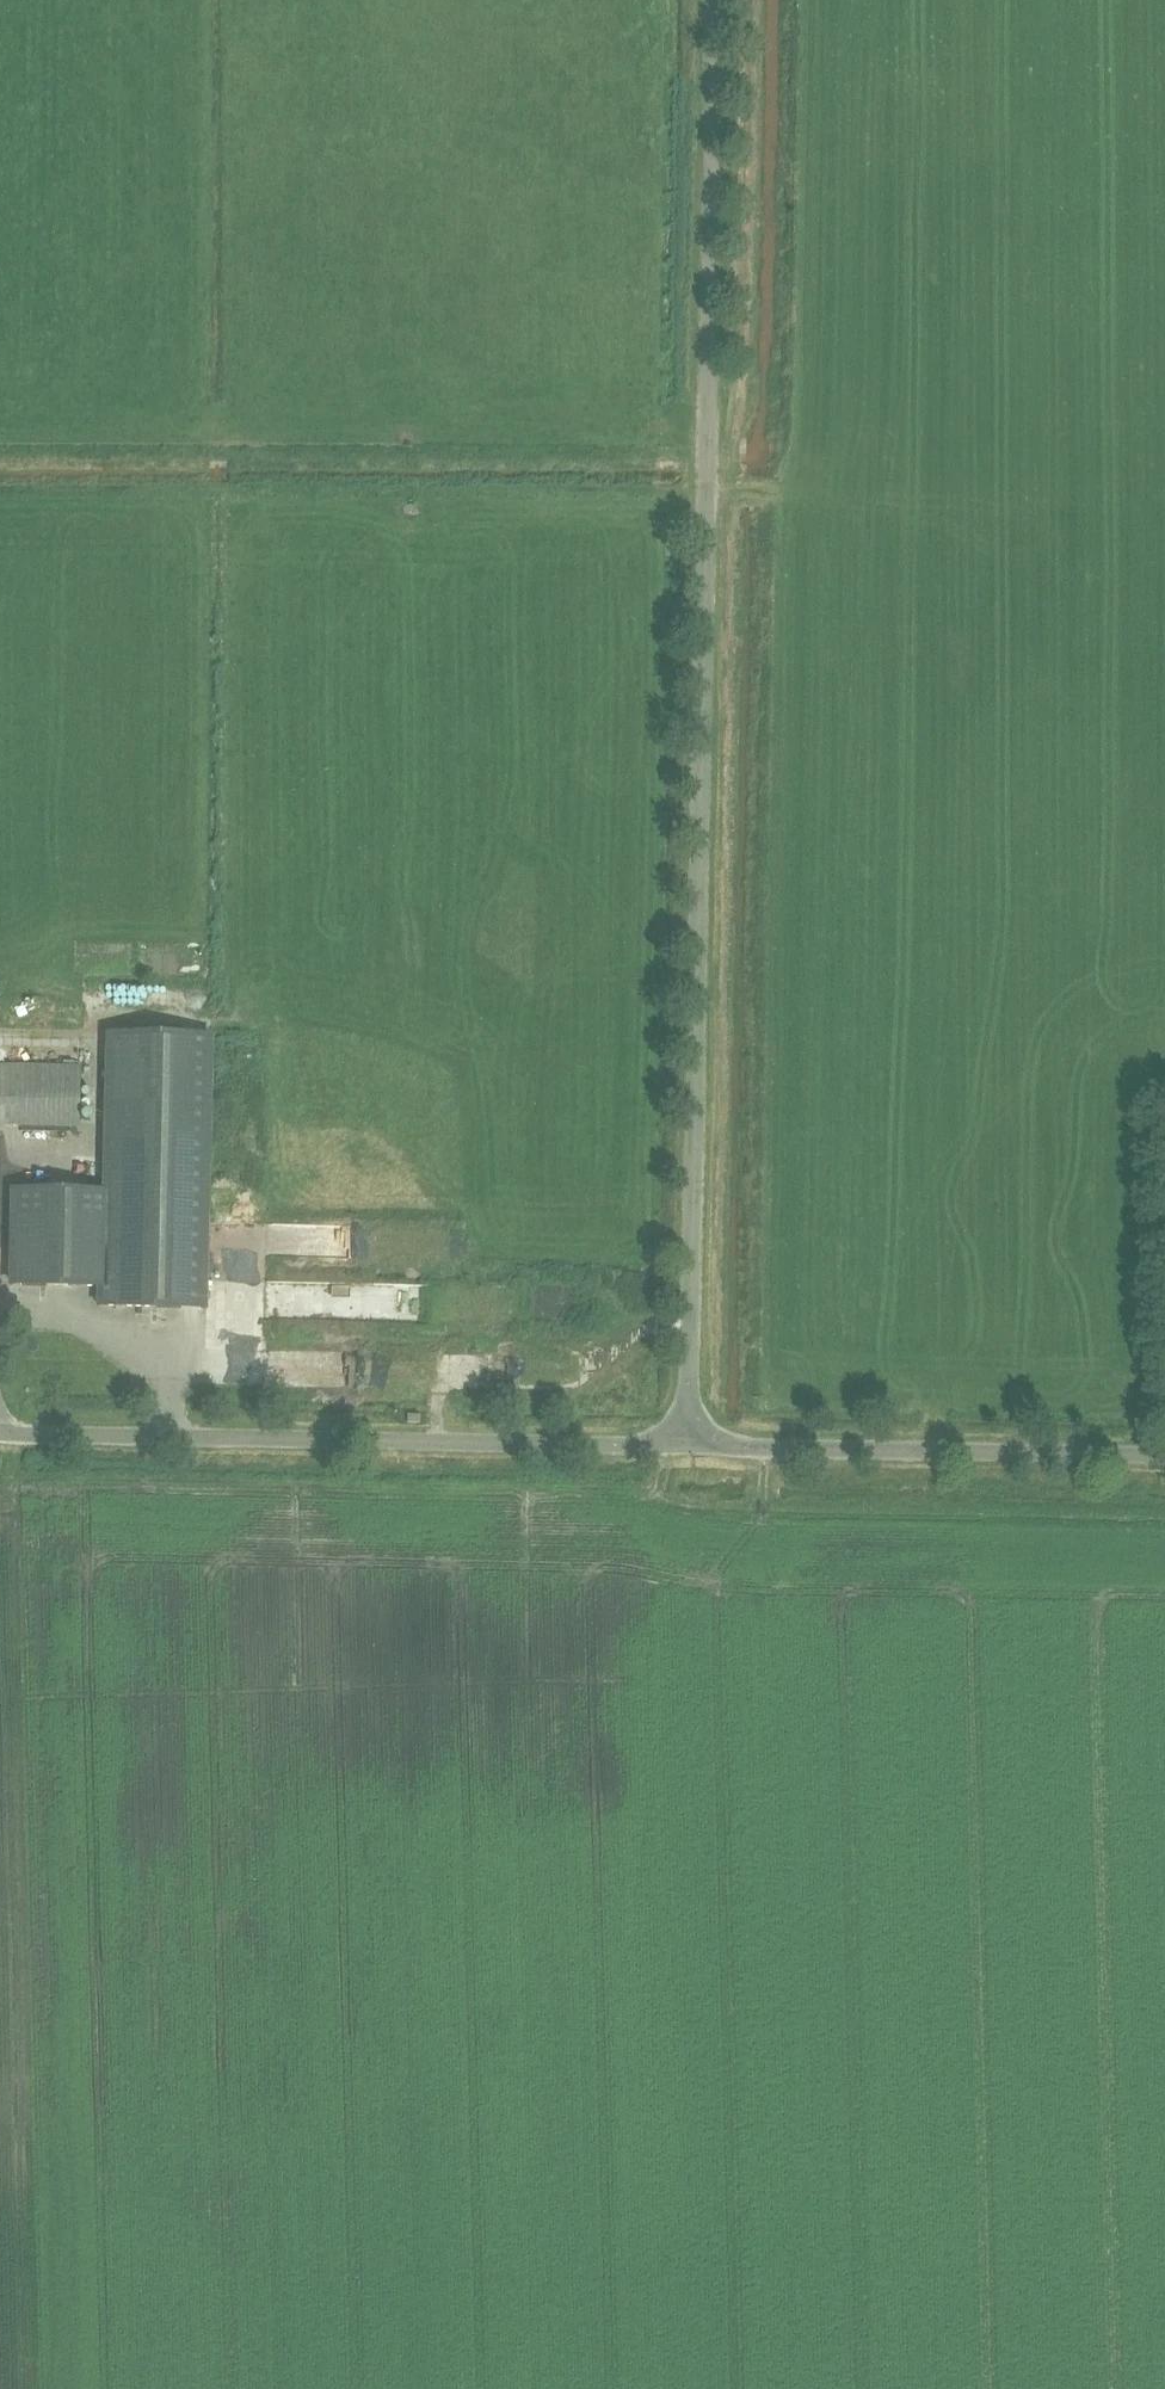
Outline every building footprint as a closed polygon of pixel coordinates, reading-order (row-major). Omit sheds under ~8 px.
[(137,999),(158,998),(157,981),(136,982),(137,999)] [(98,1306),(204,1309),(203,1033),(101,1033),(102,1191),(11,1192),(12,1287),(98,1287),(98,1306)] [(80,1068),(0,1066),(0,1128),(79,1130),(80,1068)] [(214,1246),(233,1286),(266,1270),(253,1243),(240,1249),(235,1237),(214,1246)] [(383,1318),(383,1280),(274,1280),(274,1318),(383,1318)] [(261,1350),(262,1287),(213,1286),(212,1349),(261,1350)] [(252,1352),(225,1357),(231,1390),(258,1385),(252,1352)]
